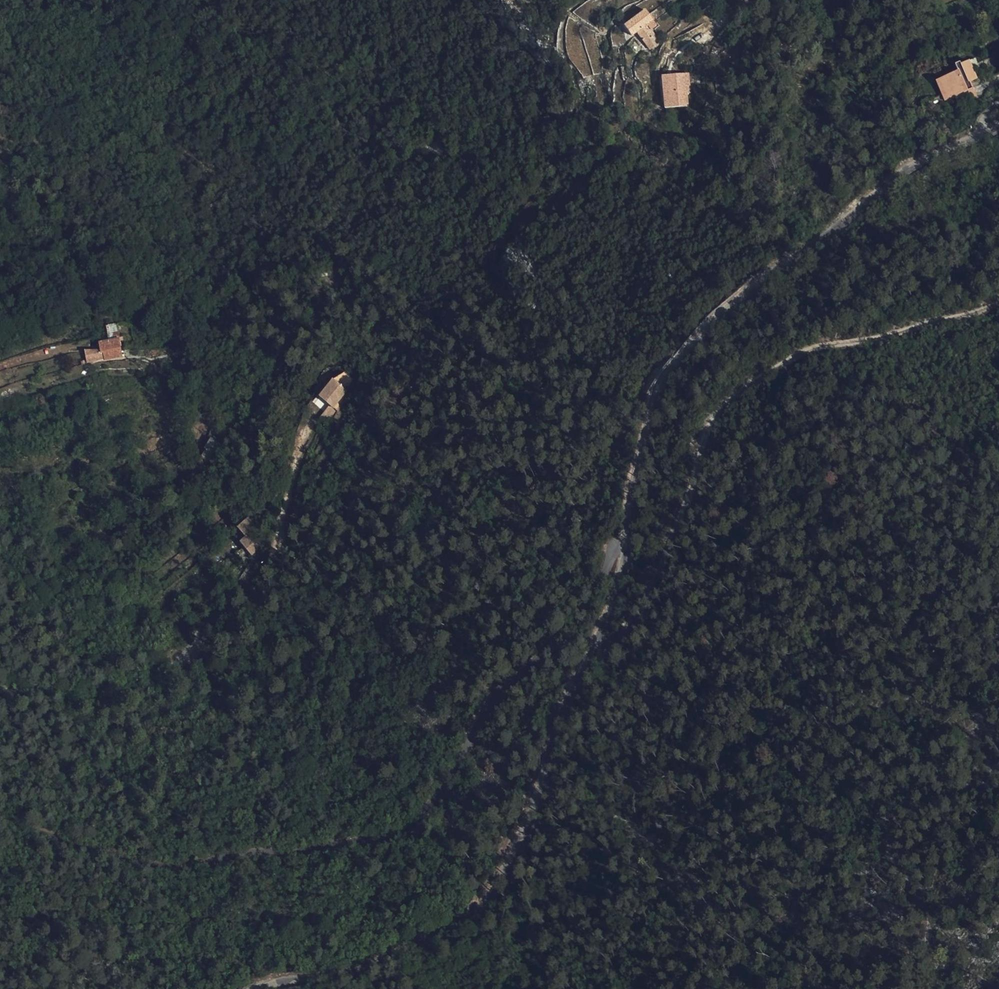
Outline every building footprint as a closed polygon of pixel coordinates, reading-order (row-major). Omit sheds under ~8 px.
[(637,21),(632,14),(645,7),(654,19),(660,15),(649,0),(647,0),(626,14),(632,24),(637,21)] [(645,7),(632,14),(637,21),(654,42),(665,34),(654,19),(645,7)] [(959,57),(962,64),(942,72),(950,93),(961,89),(964,98),(982,90),(976,74),(982,71),(975,54),(967,57),(966,54),(959,57)] [(690,106),(688,72),(661,74),(664,108),(690,106)] [(127,315),(116,315),(117,325),(117,329),(127,329),(127,315)] [(110,348),(128,348),(127,338),(117,338),(117,329),(107,330),(108,341),(110,341),(110,348)] [(127,338),(127,335),(127,329),(117,329),(117,338),(127,338)] [(356,378),(349,364),(340,369),(331,375),(323,382),(333,393),(334,394),(356,378)] [(338,400),(334,394),(333,393),(320,403),(325,409),(338,400)] [(259,526),(261,525),(261,513),(253,502),(240,511),(248,521),(242,525),(252,540),(258,535),(259,526)]
